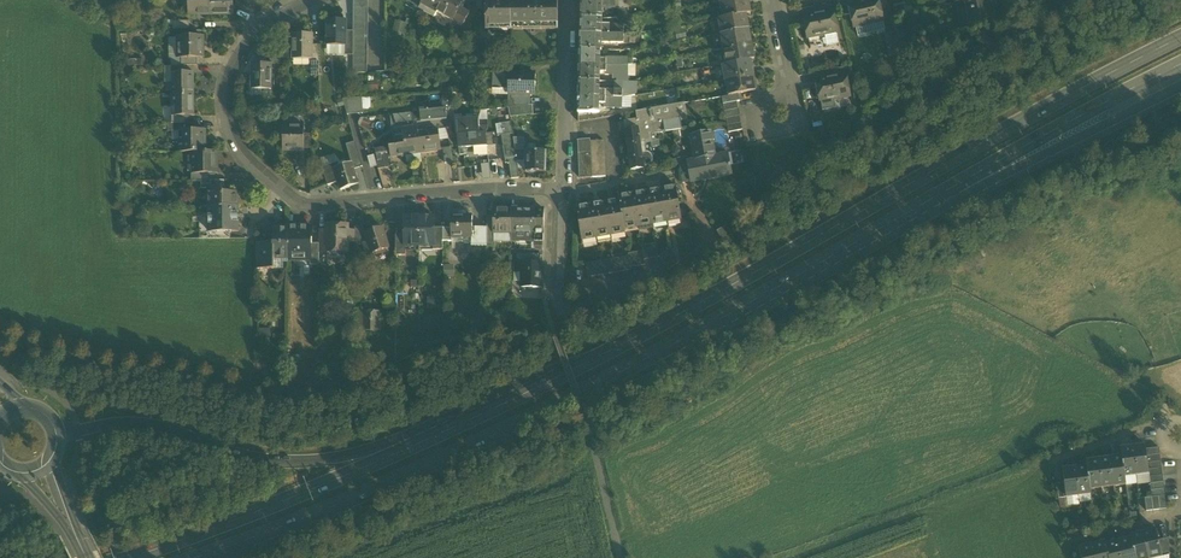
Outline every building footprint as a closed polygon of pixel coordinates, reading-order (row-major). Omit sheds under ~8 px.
[(190,2),(188,2),(189,16),(190,16),(190,15),(210,15),(210,16),(212,16),(212,0),(190,0),(190,2)] [(212,16),(213,16),(213,15),(232,15),(232,16),(234,15),(233,6),(233,0),(212,0),(212,16)] [(420,5),(421,5),(436,13),(437,11),(444,0),(423,0),(420,5)] [(463,0),(444,0),(437,11),(453,20),(463,0)] [(487,26),(511,26),(511,0),(487,0),(487,26)] [(511,26),(558,26),(558,0),(511,0),(511,26)] [(606,1),(602,1),(602,9),(606,9),(606,10),(615,10),(615,0),(606,1)] [(615,0),(615,10),(618,10),(619,18),(627,17),(629,17),(626,0),(615,0)] [(721,3),(724,18),(745,14),(750,13),(749,5),(747,5),(747,0),(737,0),(721,3)] [(852,3),(854,10),(851,14),(855,27),(882,21),(881,15),(884,14),(882,5),(879,6),(878,0),(866,0),(852,3)] [(967,0),(970,11),(967,12),(969,25),(988,21),(987,20),(998,17),(994,0),(969,0),(967,0)] [(602,1),(581,3),(581,18),(602,19),(602,9),(602,1)] [(831,4),(813,7),(814,15),(832,11),(831,4)] [(832,11),(814,15),(814,16),(804,18),(806,26),(804,28),(807,30),(807,32),(805,34),(808,35),(808,38),(820,36),(822,38),(824,35),(837,33),(832,11)] [(724,18),(719,19),(722,34),(749,29),(747,21),(746,21),(745,14),(724,18)] [(368,15),(353,15),(353,32),(353,56),(353,72),(368,72),(368,15)] [(627,17),(619,18),(619,26),(624,26),(627,26),(627,20),(627,17)] [(602,19),(581,18),(580,34),(602,34),(602,26),(602,19)] [(346,20),(326,20),(326,46),(327,46),(327,45),(345,45),(345,46),(346,46),(346,32),(346,20)] [(405,32),(406,21),(395,20),(394,31),(405,32)] [(190,21),(173,21),(173,29),(190,29),(190,21)] [(619,26),(605,25),(605,26),(602,26),(602,34),(624,35),(624,26),(619,26)] [(722,34),(720,35),(723,50),(752,44),(749,29),(722,34)] [(353,32),(346,32),(346,46),(345,46),(344,56),(353,56),(353,32)] [(313,34),(293,34),(293,60),(294,60),(294,59),(311,59),(311,60),(313,60),(313,45),(313,34)] [(602,43),(602,34),(580,34),(580,50),(600,50),(602,50),(602,43)] [(624,35),(602,34),(602,43),(605,43),(605,44),(624,44),(624,35)] [(203,36),(189,37),(189,39),(180,39),(180,49),(179,49),(179,58),(181,59),(198,58),(203,58),(203,36)] [(752,44),(723,50),(726,65),(750,60),(750,61),(755,60),(752,44)] [(319,45),(313,45),(313,60),(311,60),(311,67),(319,67),(319,45)] [(600,50),(580,50),(579,65),(600,66),(600,60),(600,50)] [(286,57),(270,57),(270,64),(272,64),(272,65),(286,65),(286,57)] [(628,58),(606,58),(606,60),(606,66),(622,66),(628,65),(628,58)] [(726,65),(723,65),(726,80),(752,76),(751,69),(752,69),(750,61),(750,60),(726,65)] [(270,64),(253,63),(252,89),(253,89),(253,88),(270,89),(270,90),(271,90),(272,65),(272,64),(270,64)] [(181,65),(172,65),(172,73),(185,73),(185,65),(181,65)] [(600,66),(579,65),(579,81),(600,82),(600,72),(600,66)] [(622,66),(606,66),(606,72),(606,74),(614,75),(613,78),(628,79),(629,65),(628,65),(622,66)] [(844,68),(826,72),(827,79),(845,75),(844,68)] [(185,73),(172,73),(172,74),(176,74),(176,83),(173,83),(173,94),(172,94),(195,94),(195,93),(194,93),(193,74),(195,74),(194,73),(185,73)] [(536,75),(509,74),(508,94),(535,95),(536,75)] [(845,75),(827,79),(827,80),(817,82),(821,102),(832,100),(835,102),(837,99),(849,96),(845,75)] [(752,76),(726,80),(729,96),(738,95),(756,91),(754,82),(753,82),(752,76)] [(600,82),(579,81),(579,97),(600,97),(600,91),(600,82)] [(453,93),(441,94),(442,106),(443,106),(443,110),(446,110),(447,120),(452,99),(453,93)] [(195,94),(172,94),(172,96),(173,96),(173,107),(176,107),(176,116),(172,116),(172,117),(186,117),(195,117),(195,115),(194,115),(194,96),(195,96),(195,94)] [(729,96),(722,98),(723,105),(737,102),(740,101),(738,95),(729,96)] [(600,97),(579,97),(578,113),(599,112),(600,103),(600,97)] [(614,98),(606,97),(606,103),(606,108),(622,108),(622,98),(614,98)] [(361,98),(343,99),(348,115),(362,114),(361,98)] [(452,99),(447,120),(448,128),(450,137),(458,136),(458,135),(457,122),(454,122),(454,110),(454,99),(452,99)] [(737,102),(723,105),(724,112),(739,109),(737,102)] [(533,105),(513,107),(514,117),(534,115),(533,105)] [(678,105),(670,106),(674,131),(680,130),(683,130),(678,105)] [(428,112),(413,113),(414,123),(417,123),(439,121),(447,120),(446,110),(443,110),(443,106),(442,106),(435,107),(435,108),(433,108),(433,107),(428,107),(428,112)] [(670,106),(645,110),(644,110),(637,112),(639,129),(640,135),(651,134),(673,131),(674,131),(670,106)] [(508,108),(481,111),(482,115),(479,115),(479,120),(480,133),(485,133),(486,133),(484,120),(486,114),(488,116),(509,113),(508,108)] [(739,109),(724,112),(726,119),(740,116),(739,109)] [(413,113),(401,114),(402,123),(403,130),(418,128),(417,123),(414,123),(413,113)] [(401,114),(392,115),(393,124),(402,123),(401,114)] [(740,116),(726,119),(727,126),(741,123),(740,116)] [(447,120),(439,121),(440,129),(448,128),(447,120)] [(479,120),(457,122),(458,135),(479,133),(480,133),(479,120)] [(510,122),(502,124),(504,135),(500,135),(505,164),(508,164),(511,178),(519,178),(516,161),(514,144),(513,144),(510,122)] [(194,130),(194,123),(186,123),(172,123),(168,123),(168,131),(172,131),(179,131),(179,130),(194,130)] [(741,123),(727,126),(729,133),(743,130),(741,123)] [(304,126),(294,126),(294,127),(286,127),(286,137),(284,137),(283,150),(304,150),(304,148),(304,134),(304,126)] [(418,128),(403,130),(405,144),(406,145),(415,144),(414,140),(419,139),(418,134),(418,128)] [(639,129),(626,131),(630,163),(631,170),(639,169),(640,173),(645,173),(644,166),(642,153),(642,151),(641,143),(640,135),(639,129)] [(194,130),(179,130),(179,131),(172,131),(172,140),(181,140),(181,151),(180,151),(180,152),(193,152),(207,152),(207,151),(206,151),(206,131),(207,131),(207,130),(194,130)] [(674,131),(673,131),(675,139),(681,138),(680,130),(674,131)] [(439,131),(418,134),(419,139),(421,153),(441,150),(439,131)] [(711,132),(690,135),(695,160),(687,162),(686,162),(689,176),(731,168),(728,154),(716,156),(711,132)] [(479,133),(458,135),(458,136),(459,148),(464,147),(477,147),(487,146),(485,135),(485,133),(480,133),(479,133)] [(492,134),(485,135),(487,146),(493,145),(492,134)] [(651,134),(640,135),(641,143),(645,142),(645,143),(652,142),(651,134)] [(405,144),(390,146),(391,154),(392,157),(421,153),(419,139),(414,140),(415,144),(406,145),(405,144)] [(524,139),(514,139),(514,144),(513,144),(514,144),(516,161),(522,161),(524,159),(524,155),(526,155),(526,172),(545,172),(546,152),(536,152),(536,149),(534,145),(529,145),(526,150),(524,150),(524,139)] [(590,140),(579,140),(581,177),(583,178),(592,178),(590,142),(590,140)] [(356,141),(346,144),(351,163),(352,163),(353,169),(363,166),(356,141)] [(605,141),(590,142),(592,178),(607,177),(605,141)] [(487,146),(477,147),(478,156),(487,156),(487,146)] [(450,148),(443,149),(446,163),(453,162),(450,148)] [(207,152),(193,152),(193,153),(194,153),(194,165),(197,165),(197,173),(197,175),(207,175),(219,175),(219,174),(218,174),(218,153),(219,153),(219,152),(207,152)] [(649,153),(647,152),(642,153),(644,166),(648,166),(650,165),(651,164),(652,163),(653,161),(653,159),(653,158),(653,157),(652,155),(651,154),(650,153),(649,153)] [(393,167),(391,154),(376,155),(378,169),(393,167)] [(686,157),(678,159),(683,183),(691,182),(689,176),(686,162),(687,162),(686,157)] [(338,162),(322,167),(328,185),(338,182),(334,169),(339,167),(338,162)] [(339,167),(334,169),(338,182),(341,191),(359,185),(353,169),(352,163),(351,163),(339,167)] [(207,175),(197,175),(197,173),(192,173),(192,181),(201,181),(207,181),(207,175)] [(207,181),(201,181),(201,189),(209,189),(209,188),(223,188),(223,181),(207,181)] [(676,186),(661,189),(667,222),(682,219),(676,186)] [(223,188),(209,188),(209,189),(209,207),(238,207),(238,195),(234,193),(223,193),(223,188)] [(667,222),(661,189),(647,191),(653,224),(667,222)] [(653,224),(647,191),(633,193),(639,227),(653,224)] [(633,193),(619,196),(619,199),(624,229),(639,227),(633,193)] [(619,199),(605,202),(611,235),(625,233),(624,229),(619,199)] [(605,202),(591,204),(597,237),(611,235),(605,202)] [(591,204),(576,207),(582,240),(597,237),(591,204)] [(238,207),(209,207),(209,210),(209,231),(227,231),(238,231),(238,207)] [(512,209),(494,208),(494,216),(494,233),(495,233),(512,233),(512,209)] [(536,209),(512,209),(512,233),(512,240),(534,240),(534,233),(536,233),(536,221),(536,209)] [(209,231),(209,210),(199,210),(199,231),(209,231)] [(474,216),(452,216),(452,228),(452,236),(473,236),(474,236),(474,228),(474,216)] [(494,216),(487,216),(487,246),(495,246),(495,233),(494,233),(494,216)] [(419,217),(405,217),(405,234),(405,246),(406,246),(419,246),(419,217)] [(434,217),(419,217),(419,246),(433,246),(434,246),(434,228),(434,217)] [(544,222),(536,221),(536,233),(534,233),(534,240),(544,241),(544,222)] [(364,225),(355,228),(355,230),(355,243),(355,247),(364,244),(364,243),(368,242),(366,234),(367,233),(364,225)] [(284,227),(281,228),(274,228),(274,243),(274,258),(288,258),(288,226),(284,226),(284,227)] [(311,226),(288,226),(288,258),(310,258),(311,258),(311,244),(311,226)] [(348,226),(326,226),(326,231),(326,252),(348,252),(348,226)] [(367,233),(366,234),(368,242),(364,243),(364,244),(368,256),(383,251),(390,249),(383,228),(367,233)] [(443,241),(443,228),(434,228),(434,246),(433,246),(433,250),(443,250),(443,241)] [(452,228),(443,228),(443,241),(452,241),(452,236),(452,228)] [(487,228),(474,228),(474,236),(473,236),(473,246),(487,246),(487,228)] [(405,234),(396,234),(396,256),(406,256),(406,246),(405,246),(405,234)] [(274,243),(264,243),(264,253),(256,253),(256,269),(274,269),(274,258),(274,243)] [(656,243),(642,245),(643,251),(644,259),(658,256),(656,243)] [(319,244),(311,244),(311,258),(310,258),(310,266),(319,266),(319,252),(319,244)] [(670,247),(659,255),(665,263),(676,255),(670,247)] [(383,251),(368,256),(371,265),(386,260),(383,251)] [(643,251),(629,253),(629,256),(631,267),(645,264),(644,259),(643,251)] [(535,254),(517,253),(517,264),(522,264),(522,263),(535,264),(535,254)] [(676,255),(665,263),(669,269),(680,261),(676,255)] [(629,256),(622,257),(624,270),(631,269),(631,267),(629,256)] [(615,258),(600,261),(603,274),(617,272),(615,258)] [(600,261),(587,263),(590,276),(603,274),(600,261)] [(535,264),(522,263),(522,264),(522,272),(522,287),(542,287),(543,264),(540,264),(535,264)] [(364,313),(355,313),(355,330),(364,330),(364,313)] [(379,313),(364,313),(364,330),(379,330),(379,313)] [(1145,445),(1133,446),(1136,475),(1149,473),(1148,470),(1147,463),(1147,456),(1146,449),(1145,445)] [(1133,446),(1121,448),(1125,485),(1126,485),(1125,476),(1136,475),(1133,446)] [(1159,447),(1146,449),(1147,456),(1160,454),(1159,447)] [(1121,456),(1110,458),(1113,486),(1125,485),(1121,448),(1120,448),(1121,456)] [(1160,454),(1147,456),(1147,463),(1161,461),(1160,454)] [(1110,458),(1098,459),(1102,488),(1113,486),(1110,458)] [(1098,459),(1086,461),(1090,494),(1091,494),(1090,489),(1102,488),(1098,459)] [(1086,466),(1075,467),(1078,496),(1090,494),(1086,461),(1085,461),(1086,466)] [(1161,461),(1147,463),(1148,470),(1161,468),(1161,461)] [(1075,467),(1062,469),(1064,483),(1066,497),(1078,496),(1075,467)] [(1161,468),(1148,470),(1149,473),(1149,476),(1162,475),(1161,468)] [(1162,475),(1149,476),(1150,483),(1163,482),(1162,475)] [(1163,482),(1150,483),(1151,490),(1164,488),(1163,482)] [(1064,483),(1055,484),(1059,498),(1066,497),(1064,483)] [(1164,488),(1151,490),(1152,497),(1158,496),(1165,495),(1164,488)] [(1165,495),(1158,496),(1160,509),(1167,508),(1165,495)] [(1152,497),(1151,497),(1153,510),(1160,509),(1158,496),(1152,497)] [(1151,497),(1144,498),(1146,511),(1153,510),(1151,497)] [(1155,529),(1142,532),(1149,557),(1156,557),(1162,557),(1158,540),(1155,529)] [(1129,535),(1135,557),(1149,557),(1142,532),(1129,535)] [(1117,540),(1122,557),(1135,557),(1129,535),(1130,537),(1117,540)] [(1169,537),(1158,540),(1162,557),(1169,555),(1169,537)] [(1105,543),(1105,541),(1104,541),(1108,557),(1122,557),(1117,540),(1105,543)] [(1091,544),(1095,557),(1108,557),(1104,541),(1091,544)] [(1078,547),(1081,557),(1095,557),(1091,544),(1078,547)]
